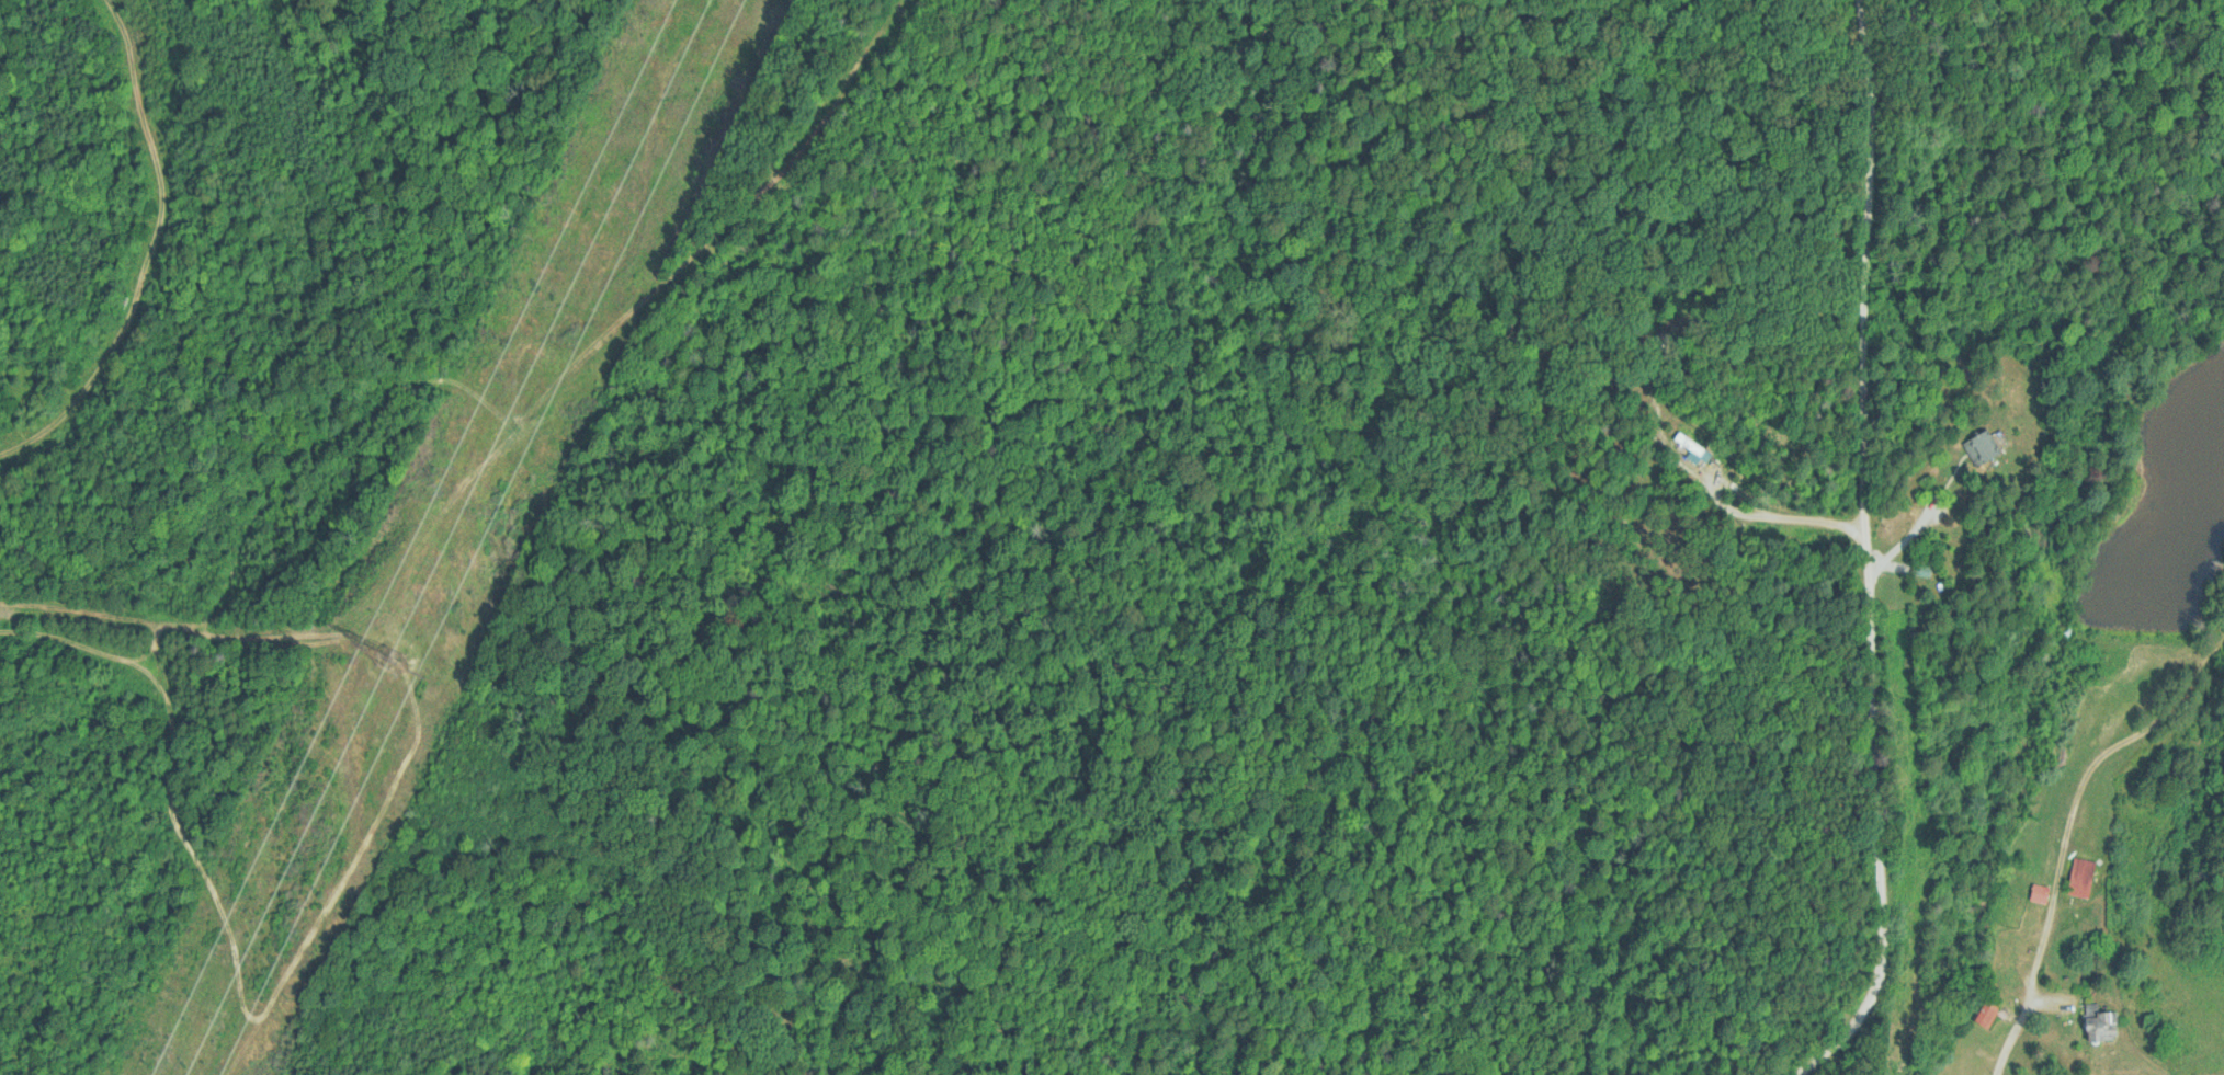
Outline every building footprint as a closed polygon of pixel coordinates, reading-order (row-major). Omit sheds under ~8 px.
[(1710,454),(1672,430),(1663,444),(1701,468),(1710,454)] [(2003,457),(1993,431),(1962,442),(1971,469),(2003,457)] [(2064,896),(2089,898),(2093,861),(2068,858),(2064,896)] [(2026,901),(2047,905),(2050,888),(2029,884),(2026,901)] [(1998,1007),(1988,1003),(1980,1022),(1990,1026),(1998,1007)] [(2081,1004),(2081,1044),(2103,1045),(2104,1036),(2115,1036),(2116,1013),(2098,1013),(2098,1004),(2081,1004)]
